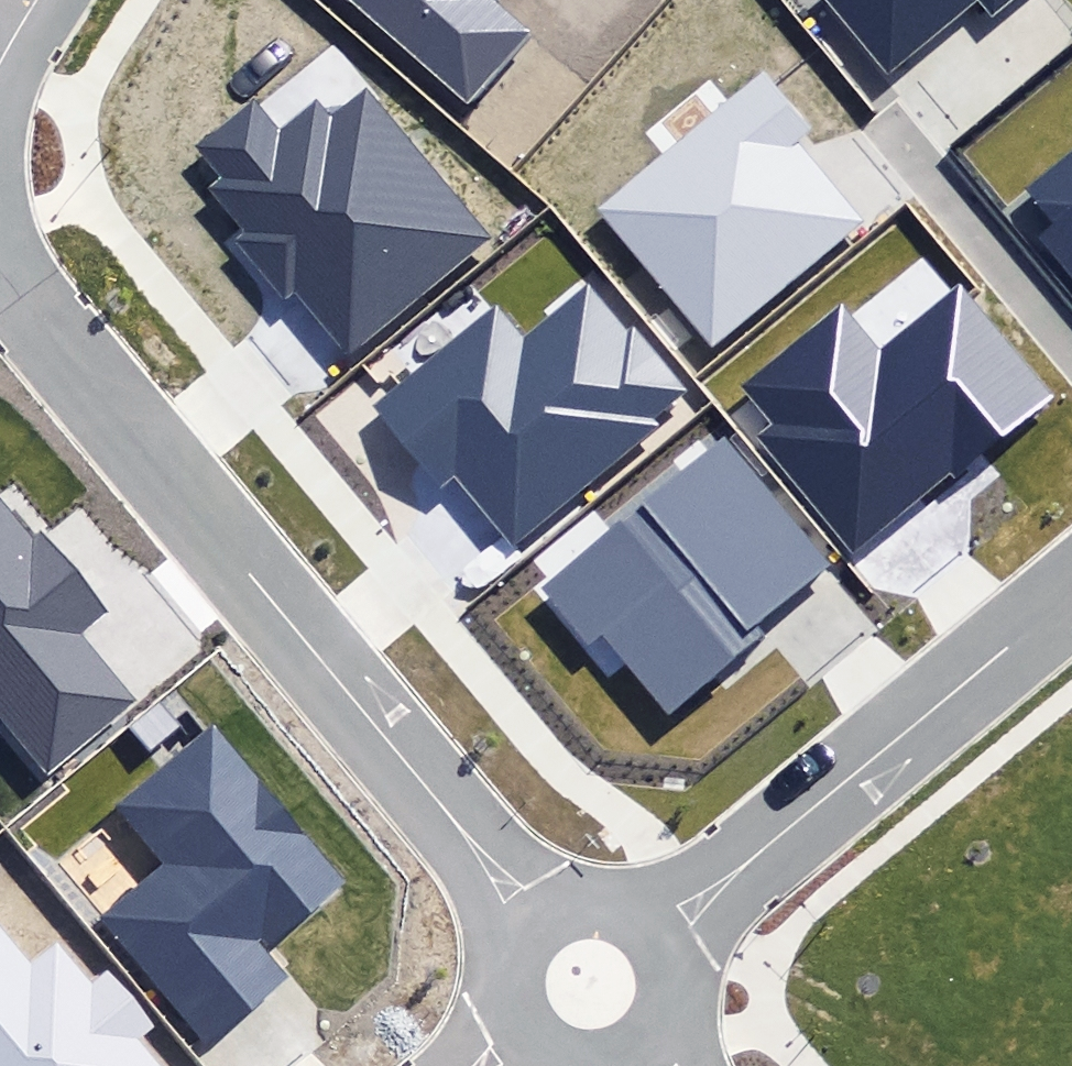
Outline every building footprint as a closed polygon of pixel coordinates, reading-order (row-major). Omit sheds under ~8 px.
[(467,105),(530,33),(492,0),(346,0),(467,105)] [(885,74),(977,0),(825,0),(885,74)] [(994,17),(1015,0),(981,0),(994,17)] [(599,210),(712,348),(866,224),(799,142),(810,133),(764,76),(599,210)] [(296,289),(350,353),(487,237),(365,94),(331,122),(317,105),(279,137),(251,103),(196,149),(220,177),(205,189),(243,233),(233,242),(283,301),(296,289)] [(1071,274),(1071,150),(1025,190),(1056,226),(1041,238),(1071,274)] [(457,471),(517,543),(698,395),(636,321),(625,330),(586,282),(524,333),(499,303),(376,403),(442,483),(457,471)] [(747,439),(849,558),(951,471),(958,476),(1055,393),(971,294),(961,282),(883,348),(838,296),(733,386),(765,423),(747,439)] [(605,636),(670,714),(763,638),(754,627),(830,566),(724,437),(540,588),(590,648),(605,636)] [(49,775),(140,700),(85,634),(110,614),(44,535),(34,538),(0,498),(0,716),(49,775)] [(96,921),(209,1047),(288,977),(268,955),(351,883),(212,727),(118,810),(163,862),(96,921)] [(138,1041),(154,1027),(106,973),(93,984),(55,942),(29,965),(0,933),(0,1065),(161,1065),(138,1041)]
